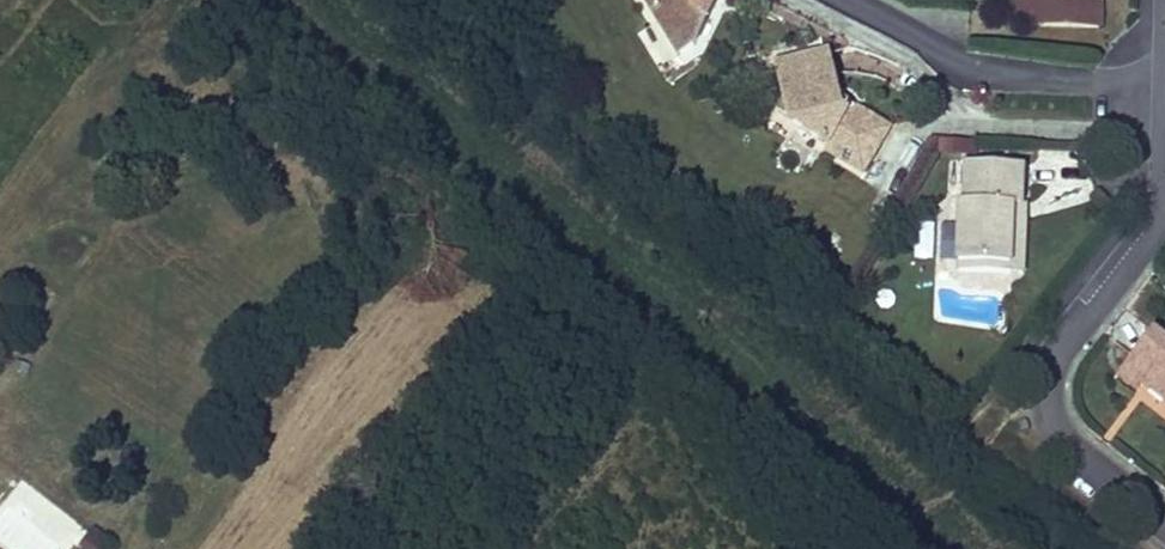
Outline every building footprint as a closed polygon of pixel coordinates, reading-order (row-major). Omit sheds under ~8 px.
[(679,56),(695,47),(720,0),(645,0),(679,56)] [(1012,23),(1031,24),(1032,0),(1012,0),(1012,23)] [(1031,24),(1102,25),(1102,1),(1095,1),(1047,0),(1032,0),(1031,24)] [(835,100),(838,92),(829,54),(779,67),(787,96),(799,103),(800,112),(794,122),(829,143),(830,152),(863,172),(889,129),(856,109),(845,112),(837,107),(835,100)] [(856,109),(838,92),(835,100),(837,107),(845,112),(856,109)] [(799,103),(787,96),(777,112),(794,122),(800,112),(799,103)] [(960,271),(1012,273),(1014,206),(1023,206),(1023,205),(1024,166),(967,165),(966,203),(963,203),(960,271)] [(1014,206),(1012,273),(1024,274),(1026,205),(1023,205),(1023,206),(1014,206)] [(1164,394),(1164,341),(1153,331),(1122,372),(1142,388),(1144,385),(1148,380),(1164,394)] [(1148,380),(1144,385),(1164,401),(1164,394),(1148,380)]
